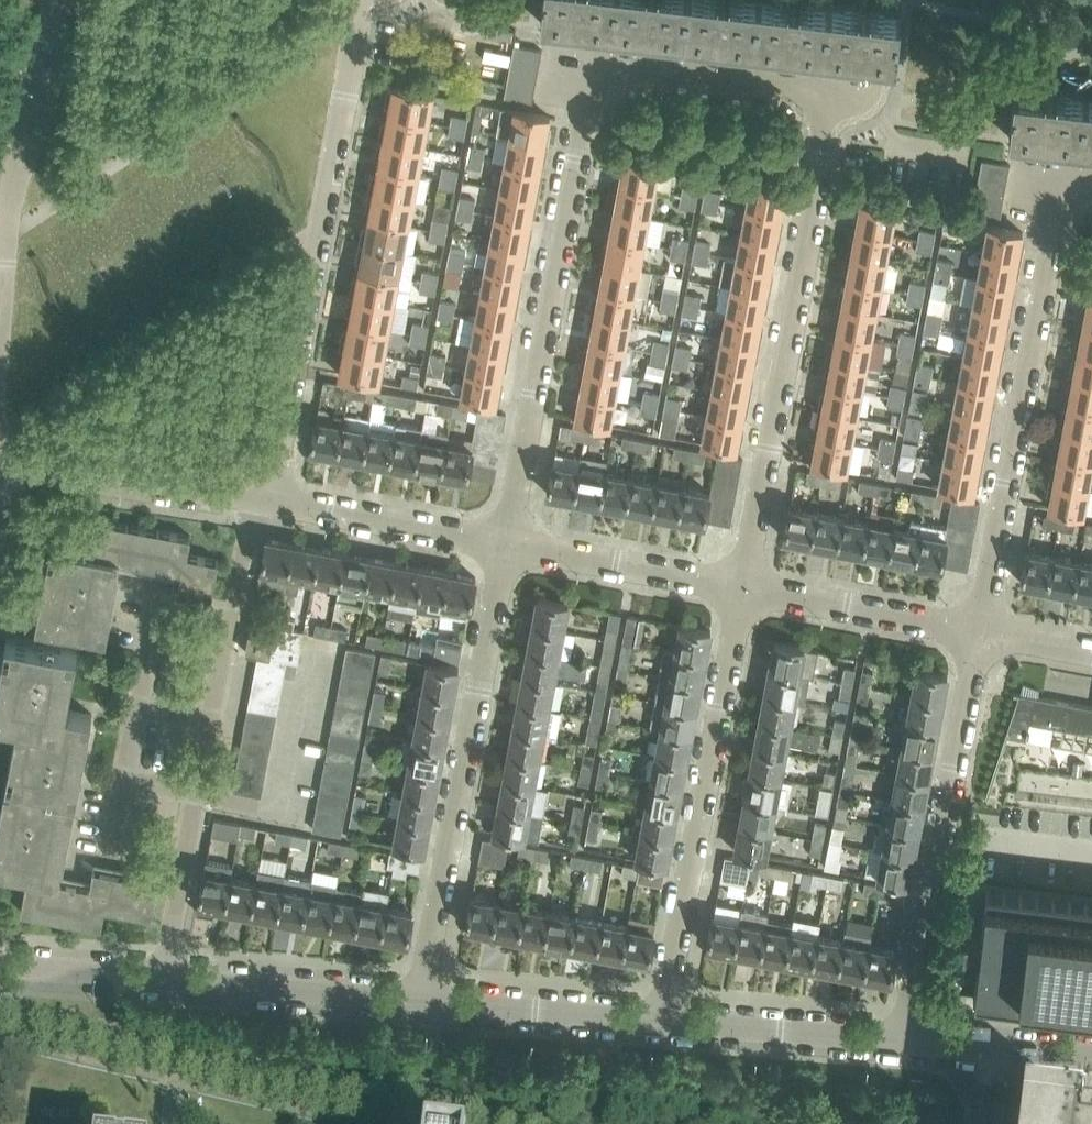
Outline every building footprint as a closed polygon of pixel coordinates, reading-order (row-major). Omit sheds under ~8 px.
[(558,19),(612,25),(615,0),(543,0),(541,22),(542,22),(542,17),(558,19)] [(683,33),(687,0),(615,0),(612,25),(683,33)] [(699,35),(754,42),(759,0),(687,0),(683,33),(699,35)] [(825,50),(830,8),(759,0),(754,42),(825,50)] [(825,50),(880,56),(895,58),(894,63),(895,63),(901,17),(830,8),(825,50)] [(542,49),(539,48),(514,43),(511,57),(539,62),(542,49)] [(539,62),(511,57),(509,70),(537,75),(539,62)] [(537,75),(509,70),(507,83),(535,88),(537,75)] [(507,83),(504,95),(532,101),(535,88),(507,83)] [(429,118),(434,94),(392,86),(392,87),(389,86),(386,103),(394,105),(393,112),(429,118)] [(1085,98),(1014,90),(1009,136),(1010,136),(1011,132),(1080,140),(1085,98)] [(1085,98),(1080,140),(1091,141),(1091,99),(1085,98)] [(491,115),(493,104),(477,102),(475,112),(491,115)] [(502,106),(497,132),(509,134),(548,141),(551,125),(548,125),(549,115),(502,106)] [(382,121),(379,136),(424,145),(429,118),(393,112),(393,113),(388,112),(388,113),(392,114),(391,122),(382,121)] [(452,112),(450,122),(466,125),(468,115),(452,112)] [(448,133),(464,136),(466,125),(450,122),(448,133)] [(509,134),(504,160),(540,167),(541,159),(545,159),(548,141),(509,134)] [(384,156),(383,164),(419,171),(424,145),(379,136),(376,155),(384,156)] [(485,145),(469,143),(468,153),(483,156),(485,145)] [(483,156),(468,153),(466,164),(481,167),(483,156)] [(655,188),(659,163),(623,156),(623,157),(620,157),(617,173),(620,174),(619,182),(655,188)] [(1010,163),(1006,163),(1001,162),(982,158),(979,172),(1007,177),(1010,163)] [(538,177),(540,167),(504,160),(500,186),(539,194),(542,177),(538,177)] [(373,173),(369,189),(414,197),(419,171),(383,164),(383,165),(378,164),(378,165),(383,166),(381,174),(373,173)] [(442,164),(440,175),(456,178),(458,167),(442,164)] [(1007,177),(979,172),(977,185),(1005,190),(1007,177)] [(454,189),(456,178),(440,175),(438,186),(454,189)] [(786,188),(786,187),(750,180),(746,205),(781,212),(782,205),(786,205),(786,204),(789,188),(786,188)] [(614,191),(611,207),(650,215),(655,188),(619,182),(617,192),(614,191)] [(683,183),(681,193),(697,196),(699,185),(683,183)] [(1002,203),(1005,190),(977,185),(974,198),(1002,203)] [(500,186),(495,213),(530,219),(532,211),(535,211),(539,194),(500,186)] [(704,197),(719,200),(721,190),(706,187),(704,197)] [(368,216),(409,224),(414,197),(369,189),(366,207),(375,208),(373,217),(368,216)] [(695,207),(697,196),(681,193),(679,204),(695,207)] [(475,198),(460,195),(458,206),(473,209),(475,198)] [(719,200),(704,197),(702,208),(717,211),(719,200)] [(974,198),(972,210),(1000,215),(1002,203),(974,198)] [(892,233),(896,207),(860,200),(860,202),(857,201),(854,218),(858,218),(856,226),(892,233)] [(779,222),(781,212),(746,205),(741,232),(780,239),(783,223),(779,222)] [(473,209),(458,206),(456,217),(471,219),(473,209)] [(610,226),(609,234),(645,241),(650,215),(611,207),(607,225),(610,226)] [(530,221),(530,219),(495,213),(490,239),(529,246),(532,229),(528,228),(530,221)] [(363,224),(360,242),(404,250),(409,224),(368,216),(368,217),(373,218),(371,226),(363,224)] [(958,230),(960,219),(945,216),(943,227),(958,230)] [(432,217),(430,228),(446,231),(448,220),(432,217)] [(1020,240),(1022,231),(987,224),(982,250),(1021,257),(1024,241),(1020,240)] [(850,236),(847,252),(887,259),(892,233),(856,226),(854,236),(850,236)] [(918,238),(934,241),(936,230),(920,227),(918,238)] [(444,241),(446,231),(430,228),(428,238),(444,241)] [(741,232),(736,258),(771,265),(773,256),(776,257),(780,239),(741,232)] [(645,241),(609,234),(607,243),(604,243),(601,260),(640,267),(645,241)] [(673,235),(671,246),(687,249),(689,238),(673,235)] [(916,248),(932,251),(934,241),(918,238),(916,248)] [(490,239),(485,265),(520,272),(522,263),(526,263),(529,246),(490,239)] [(711,242),(696,239),(694,250),(709,253),(711,242)] [(360,242),(356,259),(365,260),(363,269),(359,268),(358,269),(363,270),(399,276),(404,250),(360,242)] [(685,259),(687,249),(671,246),(669,257),(685,259)] [(466,251),(450,248),(448,258),(464,261),(466,251)] [(709,253),(694,250),(692,261),(707,264),(709,253)] [(982,250),(977,276),(1012,283),(1014,275),(1018,275),(1021,257),(982,250)] [(848,270),(846,279),(882,285),(887,259),(847,252),(844,270),(848,270)] [(725,256),(720,282),(721,282),(731,284),(770,292),(773,275),(769,274),(771,265),(736,258),(725,256)] [(448,258),(443,285),(456,287),(459,271),(462,272),(464,261),(448,258)] [(937,258),(935,268),(950,271),(952,261),(937,258)] [(601,278),(599,287),(635,293),(640,267),(601,260),(598,277),(601,278)] [(519,280),(520,272),(485,265),(480,291),(519,299),(522,281),(519,280)] [(950,271),(935,268),(933,279),(948,282),(950,271)] [(353,276),(350,294),(394,303),(399,276),(363,270),(362,278),(353,276)] [(423,270),(421,280),(436,283),(438,273),(423,270)] [(1010,292),(1012,283),(977,276),(973,303),(1011,310),(1014,293),(1010,292)] [(841,287),(838,304),(877,311),(882,285),(846,279),(845,288),(841,287)] [(434,294),(436,283),(421,280),(418,291),(434,294)] [(911,280),(909,290),(924,293),(926,283),(911,280)] [(731,284),(726,311),(761,317),(763,308),(766,309),(770,292),(731,284)] [(635,293),(599,287),(597,295),(594,295),(591,312),(641,322),(646,295),(635,293)] [(664,288),(662,298),(677,301),(679,291),(664,288)] [(907,301),(922,304),(924,293),(909,290),(907,301)] [(480,291),(475,318),(511,324),(513,315),(516,315),(519,299),(480,291)] [(702,295),(686,292),(684,303),(700,306),(702,295)] [(353,321),(353,322),(389,329),(394,303),(350,294),(347,311),(355,312),(354,320),(349,320),(353,321)] [(930,295),(925,321),(940,324),(945,298),(930,295)] [(1079,322),(1091,325),(1091,297),(1088,296),(1086,306),(1082,306),(1079,322)] [(675,312),(677,301),(662,298),(660,309),(675,312)] [(456,303),(440,300),(438,311),(454,314),(456,303)] [(700,306),(684,303),(682,313),(698,316),(700,306)] [(973,303),(968,329),(1002,335),(1004,327),(1008,327),(1011,310),(973,303)] [(838,322),(836,331),(872,338),(877,311),(838,304),(834,321),(838,322)] [(454,314),(438,311),(436,322),(452,324),(454,314)] [(759,326),(761,317),(726,311),(721,337),(760,344),(763,326),(759,326)] [(589,339),(625,346),(636,348),(641,322),(591,312),(588,329),(591,329),(589,339)] [(509,332),(511,324),(475,318),(470,344),(509,351),(513,333),(509,332)] [(940,324),(925,321),(923,332),(938,334),(940,324)] [(343,328),(340,347),(384,355),(389,329),(353,322),(352,330),(343,328)] [(413,322),(411,333),(426,336),(428,325),(413,322)] [(1078,349),(1091,352),(1091,325),(1079,322),(1076,340),(1079,340),(1078,349)] [(1001,344),(1002,335),(968,329),(963,355),(1001,362),(1005,345),(1001,344)] [(831,339),(828,357),(867,364),(880,367),(881,367),(886,341),(872,338),(836,331),(835,340),(831,339)] [(901,332),(899,343),(914,346),(916,335),(901,332)] [(424,347),(426,336),(411,333),(409,344),(424,347)] [(721,337),(716,363),(751,370),(753,360),(757,361),(760,344),(721,337)] [(585,347),(581,365),(620,372),(625,346),(589,339),(588,347),(585,347)] [(654,340),(652,351),(668,354),(670,343),(654,340)] [(897,353),(912,356),(914,346),(899,343),(897,353)] [(470,344),(466,370),(501,377),(503,366),(506,367),(509,351),(470,344)] [(692,348),(676,345),(674,355),(690,358),(692,348)] [(379,380),(384,355),(340,347),(337,362),(345,364),(344,372),(339,371),(339,373),(379,380)] [(1069,375),(1091,379),(1091,352),(1078,349),(1076,358),(1073,357),(1069,375)] [(666,365),(668,354),(652,351),(650,362),(666,365)] [(446,356),(431,353),(429,363),(444,366),(446,356)] [(690,358),(674,355),(672,366),(688,369),(690,358)] [(963,355),(958,381),(993,387),(994,378),(998,379),(1001,362),(963,355)] [(827,383),(862,390),(867,364),(828,357),(825,373),(829,374),(827,383)] [(917,362),(915,373),(930,375),(932,365),(917,362)] [(444,366),(429,363),(427,374),(442,377),(444,366)] [(749,378),(751,370),(716,363),(711,390),(750,397),(753,378),(749,378)] [(581,381),(579,392),(615,398),(620,372),(581,365),(578,381),(581,381)] [(894,369),(892,380),(907,382),(909,372),(894,369)] [(500,384),(501,377),(466,370),(461,396),(499,403),(503,385),(500,384)] [(928,386),(930,375),(915,373),(913,383),(914,383),(928,386)] [(417,387),(419,377),(403,374),(401,385),(417,387)] [(1068,402),(1091,406),(1091,379),(1069,375),(1066,392),(1070,392),(1068,402)] [(322,390),(347,395),(349,383),(324,379),(322,390)] [(991,396),(993,387),(958,381),(953,408),(991,415),(995,397),(991,396)] [(349,383),(347,394),(375,399),(377,388),(349,383)] [(821,391),(818,408),(857,416),(871,418),(876,392),(862,390),(827,383),(825,392),(821,391)] [(891,384),(889,395),(904,398),(906,387),(891,384)] [(377,388),(375,399),(387,401),(399,404),(401,393),(385,390),(377,388)] [(711,390),(706,416),(741,423),(743,412),(747,412),(750,397),(711,390)] [(912,390),(910,400),(924,403),(926,393),(912,390)] [(615,398),(579,392),(578,399),(575,398),(571,416),(611,424),(615,398)] [(416,396),(401,393),(399,404),(414,407),(416,396)] [(644,393),(642,403),(658,406),(660,396),(644,393)] [(887,405),(902,408),(904,398),(889,395),(887,405)] [(666,397),(664,408),(680,411),(682,400),(666,397)] [(435,411),(451,414),(453,403),(437,400),(435,411)] [(910,400),(909,410),(922,413),(924,403),(910,400)] [(1059,427),(1091,433),(1091,406),(1068,402),(1066,410),(1063,409),(1059,427)] [(453,403),(451,414),(467,417),(469,406),(453,403)] [(656,417),(658,406),(642,403),(640,414),(656,417)] [(479,408),(476,421),(504,426),(506,413),(479,408)] [(675,436),(680,411),(664,408),(660,433),(675,436)] [(817,435),(852,441),(857,416),(818,408),(815,425),(818,426),(817,435)] [(988,431),(991,415),(953,408),(948,432),(983,439),(985,430),(988,431)] [(316,418),(310,448),(337,453),(342,423),(343,419),(317,414),(317,418),(316,418)] [(908,414),(906,424),(921,427),(923,417),(908,414)] [(740,429),(741,423),(706,416),(701,441),(740,448),(744,430),(740,429)] [(369,428),(364,458),(389,463),(396,424),(383,422),(371,420),(369,428)] [(501,441),(504,426),(476,421),(473,436),(501,441)] [(369,428),(342,423),(337,453),(364,458),(369,428)] [(396,424),(389,463),(414,467),(421,430),(421,429),(396,424)] [(906,424),(904,435),(919,438),(921,427),(906,424)] [(569,436),(584,439),(586,428),(571,425),(569,436)] [(1058,454),(1091,461),(1091,433),(1059,427),(1056,444),(1060,444),(1058,454)] [(602,431),(586,428),(584,439),(600,442),(602,431)] [(421,430),(414,467),(440,472),(446,443),(447,437),(447,435),(434,433),(421,430)] [(948,432),(943,460),(982,468),(985,449),(981,448),(983,439),(948,432)] [(624,435),(621,446),(637,449),(639,438),(624,435)] [(852,441),(817,435),(815,444),(811,443),(808,461),(848,468),(852,441)] [(498,455),(501,441),(473,436),(471,448),(472,448),(472,450),(498,455)] [(881,436),(879,446),(894,449),(896,439),(881,436)] [(639,438),(637,449),(652,452),(654,441),(639,438)] [(471,448),(446,443),(440,472),(467,477),(468,474),(470,462),(472,450),(472,448),(471,448)] [(675,445),(673,456),(688,459),(691,448),(675,445)] [(877,457),(892,460),(894,449),(879,446),(877,457)] [(691,448),(688,459),(704,462),(706,450),(691,448)] [(496,467),(498,455),(472,450),(470,462),(496,467)] [(553,462),(547,492),(574,497),(579,467),(581,456),(556,452),(554,462),(553,462)] [(717,452),(714,466),(740,471),(743,457),(717,452)] [(1050,480),(1089,487),(1091,471),(1091,461),(1058,454),(1057,462),(1053,461),(1050,480)] [(979,483),(982,468),(943,460),(939,485),(973,492),(975,482),(979,483)] [(496,467),(470,462),(468,474),(494,479),(496,467)] [(912,480),(914,468),(898,465),(896,477),(912,480)] [(738,484),(740,471),(714,466),(712,479),(738,484)] [(605,472),(579,467),(574,497),(599,502),(605,472)] [(808,470),(806,481),(821,484),(823,472),(808,470)] [(599,502),(626,507),(631,477),(605,472),(599,502)] [(839,475),(823,472),(821,484),(836,487),(839,475)] [(626,507),(652,512),(658,482),(631,477),(626,507)] [(735,497),(738,484),(712,479),(710,491),(709,492),(735,497)] [(872,493),(874,482),(860,479),(858,491),(872,493)] [(1084,512),(1089,487),(1050,480),(1046,499),(1050,500),(1049,506),(1084,512)] [(652,512),(679,517),(685,487),(658,482),(652,512)] [(890,485),(874,482),(872,493),(888,497),(890,485)] [(710,491),(685,487),(679,517),(704,522),(705,519),(707,505),(709,492),(710,491)] [(910,501),(925,504),(927,492),(912,489),(910,501)] [(735,497),(709,492),(707,505),(733,510),(735,497)] [(943,495),(927,492),(925,504),(940,507),(943,495)] [(953,497),(950,511),(977,516),(980,502),(953,497)] [(730,524),(733,510),(707,505),(705,519),(730,524)] [(784,537),(808,541),(814,511),(789,506),(784,537)] [(808,541),(835,546),(841,516),(814,511),(808,541)] [(975,528),(977,516),(950,511),(948,523),(975,528)] [(1042,525),(1058,528),(1060,517),(1044,514),(1042,525)] [(841,516),(835,546),(862,551),(868,521),(841,516)] [(88,551),(61,546),(50,544),(47,560),(35,625),(56,628),(64,630),(106,638),(119,573),(116,573),(118,565),(174,576),(171,591),(171,593),(171,594),(211,601),(212,595),(219,559),(187,553),(191,535),(95,517),(88,551)] [(1075,520),(1060,517),(1058,528),(1073,531),(1075,520)] [(894,526),(888,556),(914,561),(922,520),(911,518),(909,529),(894,526)] [(922,520),(914,561),(941,566),(941,563),(943,550),(946,536),(945,535),(947,525),(922,520)] [(868,521),(862,551),(888,556),(894,526),(868,521)] [(972,541),(975,528),(948,523),(947,525),(945,535),(946,536),(972,541)] [(946,536),(943,550),(970,555),(972,541),(946,536)] [(285,584),(292,542),(267,537),(259,580),(260,580),(285,584)] [(301,575),(313,577),(319,547),(292,542),(285,584),(287,585),(286,589),(298,592),(301,575)] [(313,577),(338,582),(344,552),(319,547),(313,577)] [(967,568),(970,555),(943,550),(941,563),(967,568)] [(1053,556),(1026,551),(1020,581),(1047,586),(1053,556)] [(338,582),(364,587),(370,556),(344,552),(338,582)] [(364,587),(391,592),(396,561),(370,556),(364,587)] [(1078,560),(1053,556),(1047,586),(1072,591),(1078,560)] [(1078,560),(1072,591),(1091,594),(1091,563),(1078,560)] [(391,592),(389,604),(415,609),(423,566),(396,561),(391,592)] [(443,601),(449,571),(423,566),(415,609),(441,614),(443,601)] [(443,601),(441,612),(466,616),(468,606),(469,606),(470,606),(476,576),(449,571),(443,601)] [(538,598),(533,623),(563,629),(568,602),(538,597),(538,598)] [(621,612),(620,612),(610,610),(607,627),(605,637),(616,639),(621,612)] [(262,623),(277,626),(279,615),(264,612),(262,623)] [(639,616),(629,614),(628,614),(624,631),(623,640),(634,642),(636,633),(639,616)] [(298,661),(303,631),(303,630),(293,628),(295,618),(279,615),(277,626),(279,627),(277,638),(273,637),(270,656),(298,661)] [(314,633),(328,636),(330,625),(316,622),(314,633)] [(528,649),(558,655),(563,629),(533,623),(528,649)] [(711,630),(711,629),(681,623),(676,650),(705,656),(710,630),(711,630)] [(347,628),(330,625),(328,636),(345,639),(347,628)] [(381,646),(383,634),(368,631),(365,643),(381,646)] [(270,656),(273,637),(250,632),(249,632),(245,651),(258,653),(258,654),(270,656)] [(27,875),(21,910),(101,925),(105,907),(151,916),(158,880),(160,873),(95,861),(94,862),(94,864),(93,867),(91,879),(60,873),(61,866),(63,866),(75,801),(52,797),(53,792),(54,789),(66,791),(77,794),(92,713),(66,708),(69,695),(77,646),(73,645),(61,643),(49,640),(7,633),(6,635),(4,648),(0,667),(0,714),(2,715),(3,715),(18,718),(9,764),(15,765),(12,779),(7,778),(6,780),(12,781),(12,784),(11,789),(4,788),(0,812),(0,870),(27,875)] [(409,639),(383,634),(381,646),(407,650),(409,639)] [(435,644),(433,655),(448,658),(459,660),(463,639),(438,634),(436,644),(435,644)] [(603,648),(601,663),(611,665),(616,639),(605,637),(603,648)] [(433,655),(435,644),(409,639),(407,650),(433,655)] [(621,651),(618,666),(629,668),(632,653),(634,642),(623,640),(621,651)] [(813,676),(818,650),(818,649),(774,641),(774,642),(775,642),(770,668),(810,675),(813,676)] [(347,646),(344,661),(372,666),(375,652),(347,646)] [(658,674),(700,682),(705,656),(676,650),(663,648),(658,674)] [(528,649),(524,675),(553,680),(555,671),(587,677),(590,661),(558,655),(528,649)] [(381,653),(378,669),(390,671),(393,655),(381,653)] [(298,661),(270,656),(258,654),(256,668),(284,673),(295,675),(298,661)] [(370,679),(372,666),(344,661),(342,674),(370,679)] [(458,668),(459,667),(428,661),(423,686),(453,692),(458,668)] [(606,691),(611,665),(601,663),(596,689),(606,691)] [(626,684),(629,668),(618,666),(615,682),(626,684)] [(845,666),(842,681),(853,683),(856,668),(845,666)] [(256,668),(253,681),(281,687),(284,673),(256,668)] [(765,695),(794,700),(805,702),(810,675),(770,668),(765,695)] [(947,675),(947,673),(917,668),(912,695),(942,700),(947,674),(947,675)] [(862,669),(859,685),(871,687),(874,671),(862,669)] [(342,674),(339,688),(367,694),(370,679),(342,674)] [(653,700),(696,708),(700,682),(658,674),(653,700)] [(524,675),(519,701),(548,707),(553,680),(524,675)] [(279,700),(281,687),(253,681),(251,695),(279,700)] [(834,696),(832,707),(848,710),(853,683),(842,681),(839,697),(834,696)] [(859,685),(856,700),(868,702),(871,687),(859,685)] [(423,686),(419,713),(448,718),(453,692),(423,686)] [(339,688),(336,702),(364,707),(367,694),(339,688)] [(374,689),(371,704),(384,706),(386,691),(374,689)] [(593,701),(591,715),(602,717),(604,703),(606,691),(596,689),(593,701)] [(985,795),(985,796),(987,797),(1007,734),(1026,737),(1027,733),(1028,733),(1029,727),(1028,727),(1029,720),(1091,732),(1091,705),(1042,696),(1038,695),(1020,692),(1008,689),(1008,691),(1018,693),(995,764),(985,795)] [(276,713),(279,700),(251,695),(248,708),(276,713)] [(765,695),(760,720),(789,725),(790,725),(795,700),(765,695)] [(942,700),(912,695),(907,720),(937,726),(942,700)] [(648,726),(661,728),(691,734),(696,708),(653,700),(648,726)] [(514,727),(543,733),(556,735),(561,709),(548,707),(519,701),(514,727)] [(336,702),(334,716),(362,722),(364,707),(336,702)] [(380,723),(384,706),(371,704),(368,720),(380,723)] [(611,704),(608,718),(620,720),(623,706),(611,704)] [(274,727),(276,713),(248,708),(246,721),(274,727)] [(419,713),(413,740),(443,746),(448,718),(419,713)] [(597,743),(602,717),(591,715),(588,730),(586,741),(597,743)] [(334,716),(331,730),(359,735),(362,722),(334,716)] [(617,736),(620,720),(608,718),(605,734),(617,736)] [(835,718),(832,733),(843,735),(846,721),(835,718)] [(789,725),(760,720),(755,746),(784,752),(786,742),(787,742),(816,747),(820,731),(790,725),(789,725)] [(932,752),(937,726),(907,720),(903,746),(932,752)] [(271,740),(274,727),(246,721),(243,735),(271,740)] [(853,722),(850,737),(861,739),(863,724),(853,722)] [(514,727),(509,753),(538,759),(543,733),(514,727)] [(656,754),(686,760),(691,734),(661,728),(656,754)] [(331,730),(329,743),(357,749),(359,735),(331,730)] [(840,751),(843,735),(832,733),(829,749),(840,751)] [(268,754),(271,740),(243,735),(240,748),(268,754)] [(847,753),(845,763),(855,765),(861,739),(850,737),(847,753)] [(404,738),(399,764),(409,766),(438,771),(443,746),(413,740),(404,738)] [(365,741),(362,757),(374,759),(377,743),(365,741)] [(329,743),(326,758),(354,764),(357,749),(329,743)] [(755,746),(750,772),(780,778),(785,752),(784,752),(755,746)] [(927,779),(932,752),(903,746),(897,773),(927,779)] [(266,767),(268,754),(240,748),(238,762),(266,767)] [(584,752),(581,767),(592,769),(595,754),(584,752)] [(504,779),(534,785),(538,759),(509,753),(504,779)] [(651,781),(681,787),(686,760),(656,754),(651,781)] [(601,755),(598,771),(610,773),(613,757),(601,755)] [(371,774),(374,759),(362,757),(359,772),(371,774)] [(351,777),(354,764),(326,758),(323,772),(351,777)] [(1074,760),(1072,773),(1083,774),(1084,762),(1074,760)] [(263,780),(266,767),(238,762),(235,775),(263,780)] [(855,765),(854,772),(869,775),(870,768),(855,765)] [(438,771),(409,766),(404,793),(433,798),(438,771)] [(589,785),(592,769),(581,767),(578,783),(589,785)] [(825,770),(822,786),(833,788),(836,772),(825,770)] [(607,788),(610,773),(598,771),(596,786),(607,788)] [(746,771),(743,787),(747,788),(745,798),(775,804),(780,778),(750,772),(746,771)] [(323,772),(321,786),(349,791),(351,777),(323,772)] [(927,779),(897,773),(893,799),(923,804),(927,779)] [(843,774),(840,789),(851,791),(854,776),(843,774)] [(235,775),(233,788),(261,794),(263,780),(235,775)] [(504,779),(499,808),(528,813),(542,816),(547,787),(534,785),(504,779)] [(646,807),(676,813),(681,787),(651,781),(646,807)] [(819,785),(814,811),(828,814),(833,788),(822,786),(819,785)] [(346,805),(349,791),(321,786),(318,800),(346,805)] [(840,789),(835,815),(846,817),(851,791),(840,789)] [(355,793),(352,809),(364,811),(367,795),(355,793)] [(404,793),(399,817),(429,823),(433,798),(404,793)] [(745,798),(740,825),(770,830),(775,804),(774,803),(745,798)] [(923,804),(893,799),(888,825),(918,830),(923,804)] [(318,800),(315,813),(343,819),(346,805),(318,800)] [(574,805),(571,821),(582,823),(585,807),(574,805)] [(641,832),(671,837),(676,813),(646,807),(641,832)] [(494,831),(494,832),(524,837),(528,813),(499,808),(494,831)] [(592,808),(589,822),(601,824),(603,810),(592,808)] [(361,827),(364,811),(352,809),(349,824),(361,827)] [(341,833),(343,819),(315,813),(313,828),(341,833)] [(214,817),(211,834),(238,838),(239,833),(238,832),(239,822),(214,817)] [(399,817),(394,843),(394,844),(424,850),(424,849),(429,823),(399,817)] [(580,837),(582,823),(571,821),(569,835),(580,837)] [(239,822),(238,832),(239,833),(254,835),(255,825),(241,822),(239,822)] [(597,841),(601,824),(589,822),(586,839),(597,841)] [(815,823),(812,838),(823,840),(826,825),(815,823)] [(770,830),(740,825),(736,849),(735,849),(735,850),(765,856),(770,830)] [(918,830),(888,825),(883,851),(913,856),(918,830)] [(833,826),(830,841),(841,843),(844,828),(833,826)] [(292,832),(277,829),(275,839),(290,842),(292,832)] [(292,832),(290,842),(301,844),(306,845),(308,835),(292,832)] [(636,858),(667,864),(667,863),(666,863),(671,837),(641,832),(636,858)] [(509,841),(483,836),(479,860),(505,865),(509,841)] [(820,856),(823,840),(812,838),(809,854),(820,856)] [(327,849),(342,852),(344,841),(329,839),(327,849)] [(360,844),(344,841),(342,852),(358,855),(360,844)] [(838,859),(841,843),(830,841),(827,857),(838,859)] [(518,854),(532,857),(534,846),(520,843),(518,854)] [(551,849),(534,846),(532,857),(548,860),(551,849)] [(872,849),(867,875),(908,882),(909,881),(908,881),(913,856),(883,851),(872,849)] [(407,869),(419,871),(422,856),(390,850),(387,865),(392,866),(407,869)] [(569,864),(585,867),(587,856),(572,853),(569,864)] [(259,882),(256,881),(250,911),(276,916),(284,873),(287,858),(264,854),(259,882)] [(750,859),(725,854),(720,879),(746,884),(750,859)] [(602,859),(587,856),(585,867),(600,870),(602,859)] [(206,859),(198,902),(197,910),(214,914),(216,905),(223,906),(229,876),(232,864),(207,859),(206,859)] [(759,873),(774,876),(777,864),(750,859),(746,884),(747,884),(748,876),(758,878),(759,873)] [(621,874),(637,877),(639,865),(624,863),(621,874)] [(777,864),(774,876),(789,879),(791,867),(777,864)] [(639,865),(637,877),(636,879),(662,884),(665,870),(639,865)] [(391,873),(406,876),(407,869),(392,866),(391,873)] [(813,871),(811,883),(827,886),(829,874),(813,871)] [(308,891),(310,878),(284,873),(276,916),(302,921),(308,891)] [(829,874),(827,886),(842,889),(844,877),(829,874)] [(223,906),(250,911),(256,881),(229,876),(223,906)] [(308,891),(302,921),(327,926),(333,895),(334,896),(336,883),(310,878),(308,891)] [(863,892),(878,895),(881,884),(865,881),(863,892)] [(896,887),(881,884),(878,895),(894,898),(896,887)] [(333,895),(327,926),(354,931),(362,890),(336,886),(334,896),(333,895)] [(362,890),(354,931),(379,935),(385,906),(386,906),(389,891),(377,888),(371,892),(362,890)] [(985,896),(981,925),(985,926),(984,932),(964,930),(962,946),(982,948),(981,955),(978,954),(973,991),(1091,1006),(1091,901),(986,889),(985,896)] [(498,901),(472,896),(471,896),(465,926),(492,931),(498,901)] [(492,931),(517,936),(523,905),(498,901),(492,931)] [(517,936),(544,941),(549,910),(523,905),(517,936)] [(385,906),(379,935),(407,941),(413,910),(412,910),(411,910),(411,911),(386,906),(385,906)] [(739,920),(733,950),(760,955),(765,925),(767,918),(768,912),(741,907),(739,920)] [(575,915),(549,910),(544,941),(570,946),(575,915)] [(575,915),(570,946),(596,950),(601,920),(575,915)] [(629,915),(627,925),(622,955),(648,960),(656,920),(655,920),(629,915)] [(739,920),(713,915),(706,952),(723,955),(724,949),(733,950),(739,920)] [(760,955),(785,960),(791,930),(792,923),(767,918),(760,955)] [(622,955),(627,925),(601,920),(596,950),(597,951),(596,957),(611,959),(612,953),(622,955)] [(805,932),(791,930),(785,960),(812,965),(817,935),(820,922),(807,920),(805,932)] [(843,940),(837,970),(863,975),(869,945),(871,936),(845,931),(843,940)] [(817,935),(812,965),(837,970),(843,940),(817,935)] [(863,975),(890,980),(896,950),(869,945),(863,975)] [(913,1078),(912,1087),(921,1088),(921,1079),(913,1078)] [(1035,1104),(1033,1123),(1091,1123),(1091,1111),(1035,1104)]
